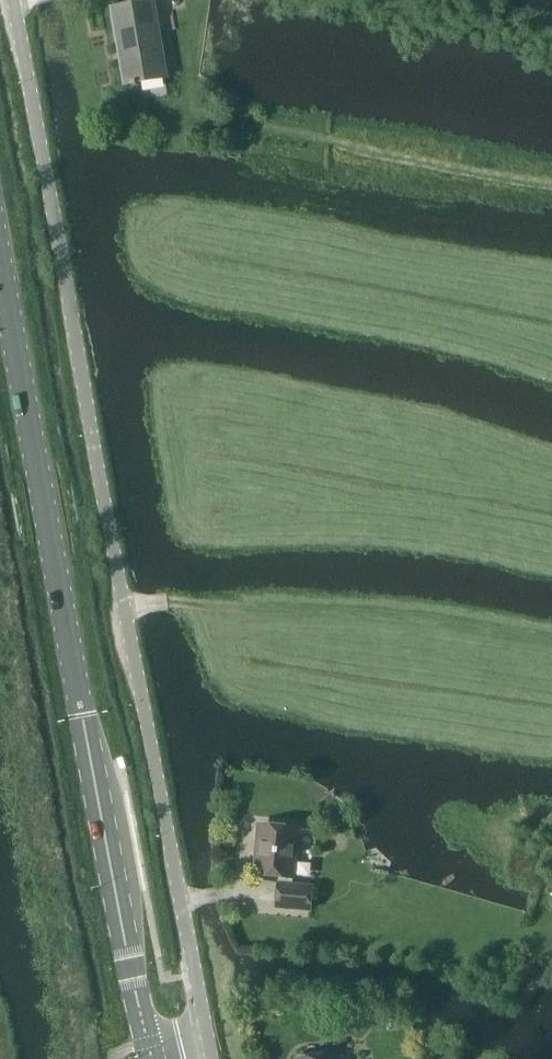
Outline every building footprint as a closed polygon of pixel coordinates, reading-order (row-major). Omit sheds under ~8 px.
[(126,84),(170,77),(157,1),(113,8),(126,84)] [(296,879),(301,828),(260,825),(256,874),(280,876),(278,906),(313,909),(315,884),(293,883),(294,879),(296,879)] [(338,1051),(297,1058),(298,1058),(340,1058),(338,1051)]
